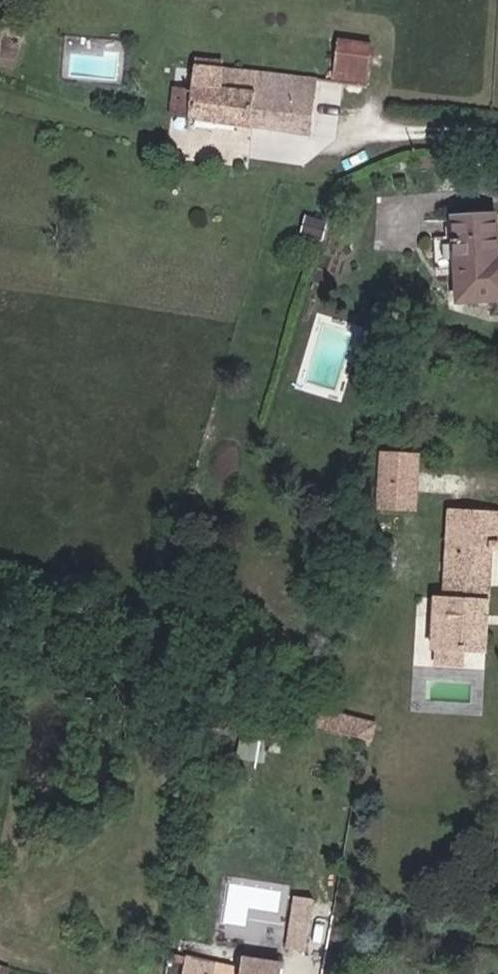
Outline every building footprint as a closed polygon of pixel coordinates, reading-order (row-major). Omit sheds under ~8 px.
[(366,83),(371,45),(340,40),(334,79),(366,83)] [(310,136),(317,79),(219,69),(197,66),(195,66),(191,91),(175,89),(171,117),(310,136)] [(453,218),(453,222),(446,222),(447,238),(434,239),(436,269),(455,268),(457,304),(497,302),(497,216),(453,218)] [(322,241),(327,222),(306,217),(301,235),(322,241)] [(422,453),(376,451),(374,512),(420,514),(422,453)] [(490,551),(497,551),(497,515),(450,512),(445,600),(435,599),(433,649),(438,649),(462,651),(485,652),(490,551)] [(461,666),(462,651),(438,649),(437,665),(461,666)] [(272,709),(274,701),(263,698),(261,707),(272,709)] [(267,735),(268,726),(244,722),(243,731),(267,735)] [(262,762),(267,735),(243,731),(238,758),(262,762)] [(310,923),(313,900),(296,898),(293,920),(310,923)] [(305,953),(310,923),(293,920),(288,950),(305,953)] [(345,943),(347,930),(338,928),(336,942),(345,943)] [(187,965),(189,958),(169,953),(169,961),(187,965)] [(215,964),(189,958),(187,965),(185,973),(214,973),(215,964)] [(280,965),(246,959),(244,970),(215,964),(214,973),(278,973),(280,965)]
